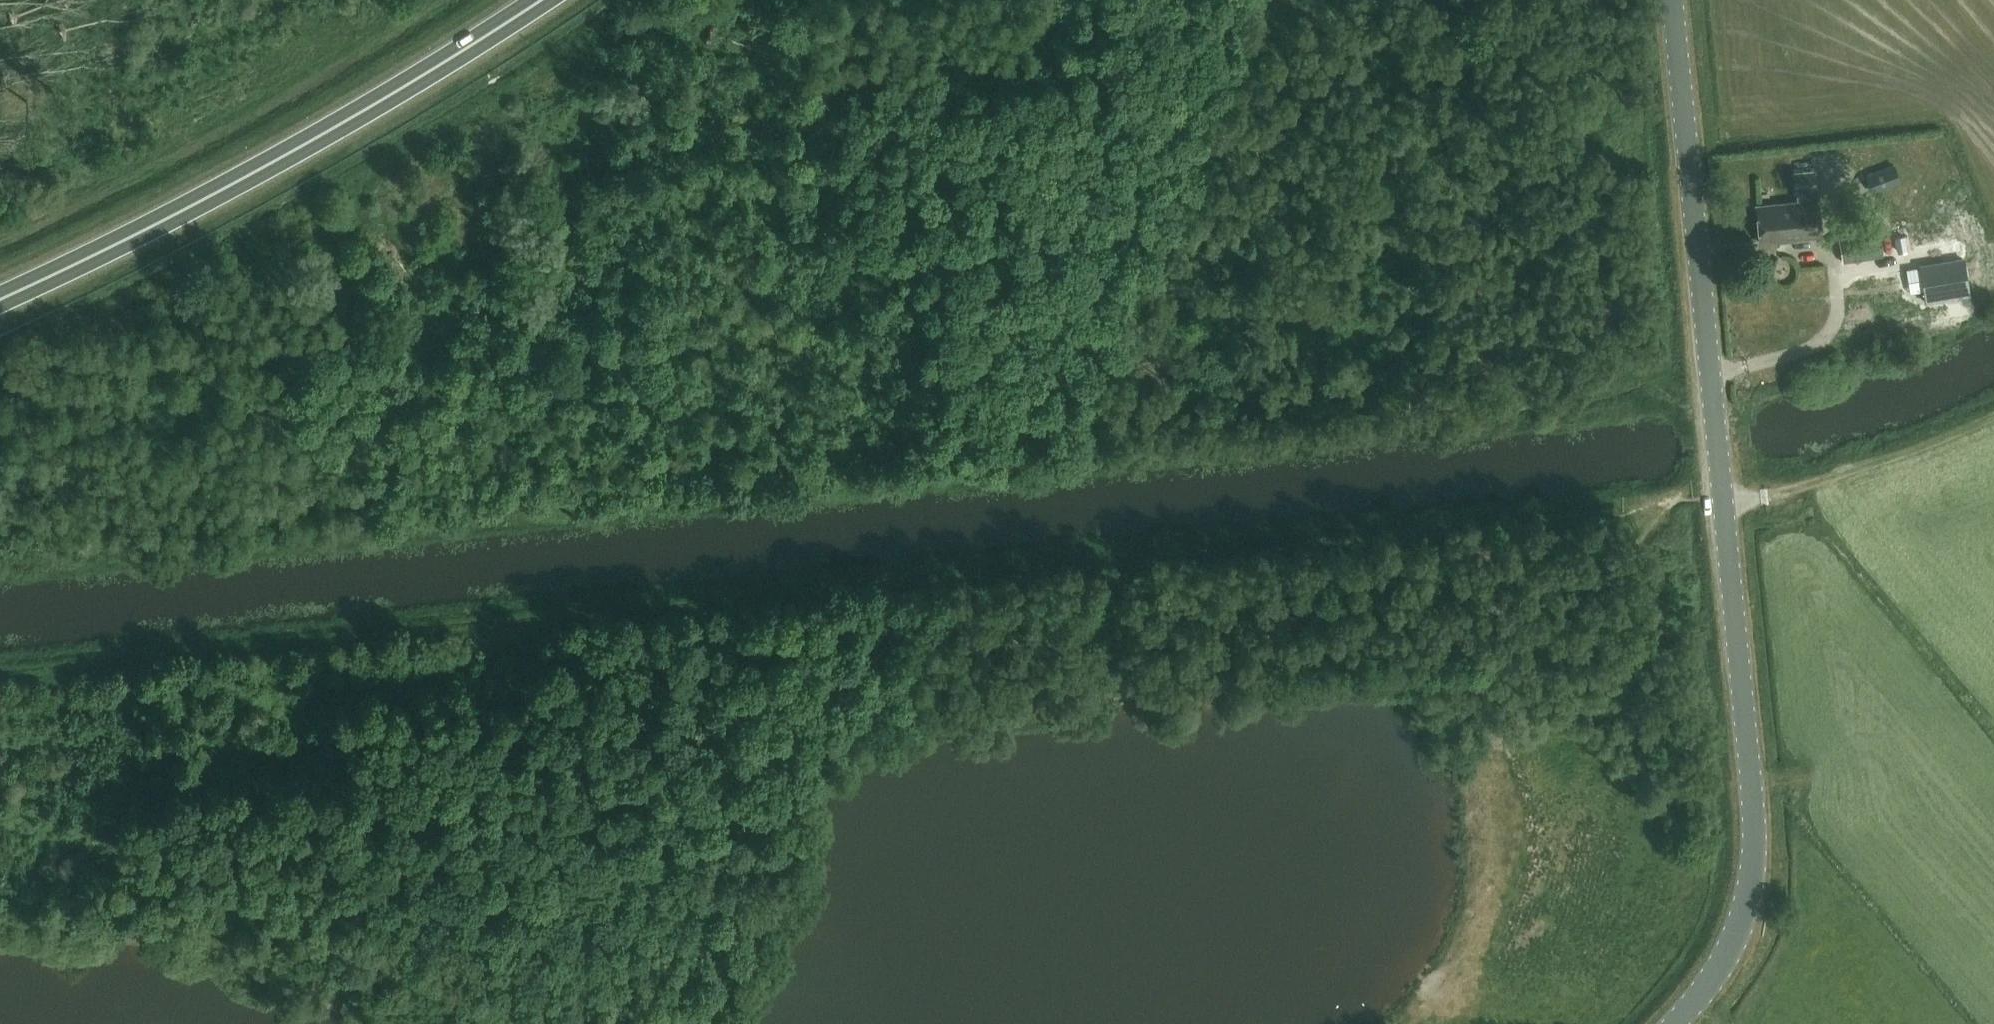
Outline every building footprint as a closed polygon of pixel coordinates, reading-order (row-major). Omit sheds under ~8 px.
[(1866,175),(1872,191),(1900,181),(1894,165),(1866,175)] [(1757,206),(1761,242),(1780,240),(1779,239),(1821,235),(1817,200),(1816,201),(1813,171),(1794,173),(1795,189),(1798,189),(1799,202),(1777,205),(1777,204),(1757,206)] [(1843,262),(1883,255),(1878,227),(1838,234),(1843,262)] [(1959,257),(1917,270),(1928,305),(1970,292),(1959,257)]
